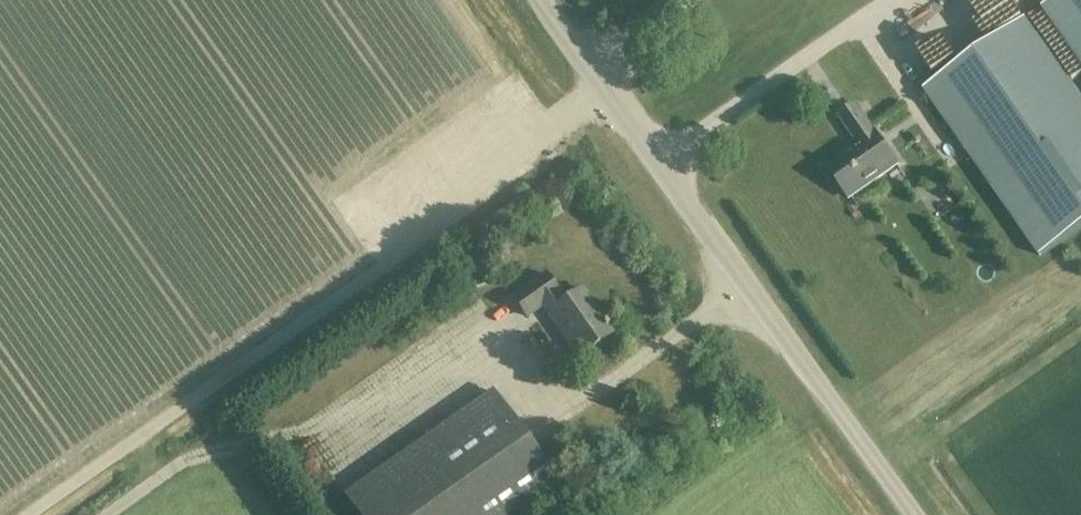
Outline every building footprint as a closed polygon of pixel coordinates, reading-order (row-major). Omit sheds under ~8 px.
[(1042,8),(1080,64),(1080,0),(1053,0),(1042,8)] [(1024,20),(926,88),(1040,252),(1080,223),(1080,102),(1024,20)] [(898,165),(856,105),(839,116),(858,143),(826,165),(840,184),(842,183),(851,197),(898,165)] [(613,333),(612,332),(611,332),(607,326),(608,326),(605,321),(604,322),(600,317),(601,316),(594,305),(592,306),(582,290),(583,290),(582,288),(560,304),(555,296),(559,294),(545,274),(512,296),(526,317),(544,304),(550,311),(547,313),(560,331),(562,330),(567,337),(565,338),(566,339),(567,339),(579,356),(613,333)] [(492,392),(345,495),(359,514),(525,514),(561,490),(492,392)]
